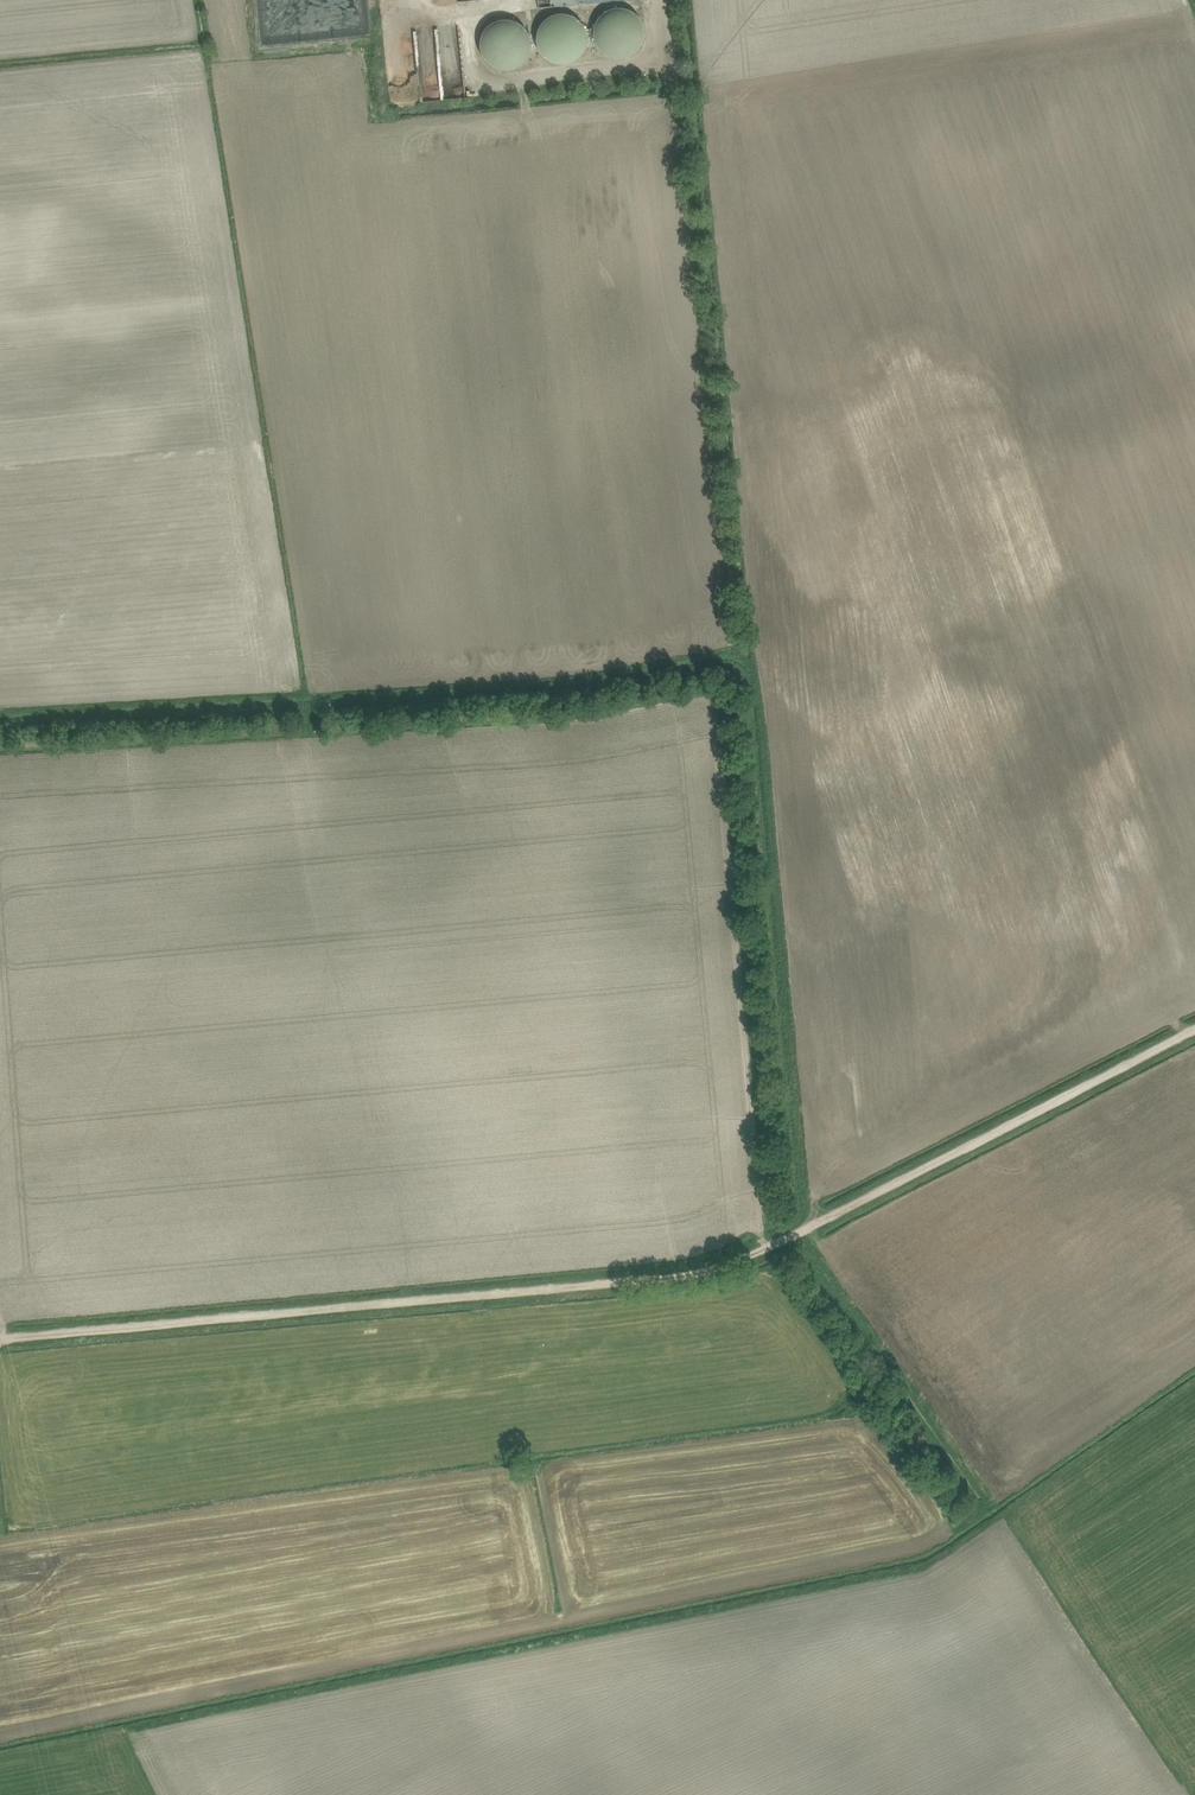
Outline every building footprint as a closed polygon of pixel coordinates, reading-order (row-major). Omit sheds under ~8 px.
[(542,63),(576,60),(572,15),(538,18),(542,63)] [(520,67),(518,21),(479,23),(480,69),(520,67)] [(436,62),(435,23),(416,24),(418,62),(436,62)]
